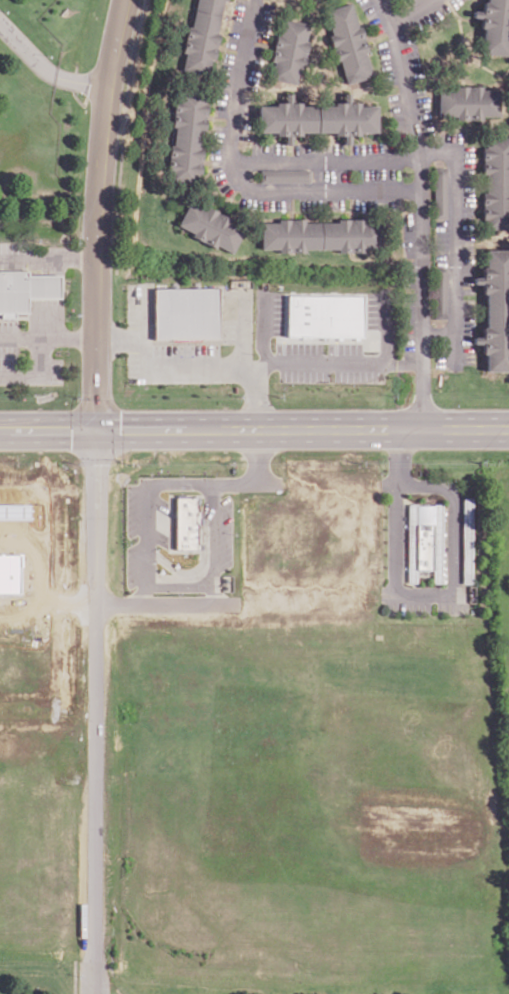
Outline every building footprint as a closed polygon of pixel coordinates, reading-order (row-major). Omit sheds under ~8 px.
[(191,27),(187,27),(180,72),(213,77),(225,0),(195,0),(191,27)] [(487,1),(484,0),(482,10),(473,9),(473,15),(483,17),(482,25),(487,26),(484,50),(507,52),(508,36),(508,0),(487,0),(487,1)] [(327,9),(333,33),(330,34),(337,59),(341,58),(347,81),(372,74),(365,49),(368,49),(361,26),(358,27),(351,2),(327,9)] [(310,41),(307,40),(311,23),(284,18),(281,36),(278,35),(273,59),(277,59),(273,76),(299,81),(302,65),(305,65),(310,41)] [(440,89),(440,114),(457,114),(457,118),(482,117),(482,114),(499,113),(499,89),(482,89),(482,85),(457,85),(457,89),(440,89)] [(180,89),(178,101),(175,101),(172,124),(176,125),(174,145),(170,144),(168,169),(172,169),(171,178),(197,181),(198,172),(200,173),(203,147),(199,147),(201,128),(205,129),(208,102),(204,101),(205,92),(180,89)] [(286,92),(286,100),(277,100),(277,104),(259,104),(259,130),(278,130),(278,133),(287,133),(287,142),(292,142),(292,133),(301,133),(301,130),(318,130),(318,104),(302,104),(302,101),(293,101),(293,92),(286,92)] [(345,92),(345,101),(336,101),(336,104),(318,104),(318,130),(337,130),(337,133),(347,133),(347,143),(351,143),(351,134),(361,134),(361,130),(377,130),(377,104),(361,104),(361,101),(352,101),(352,92),(345,92)] [(487,147),(484,147),(484,173),(487,173),(487,192),(484,192),(484,217),(488,217),(488,227),(508,227),(508,136),(487,136),(487,147)] [(208,207),(207,209),(191,201),(179,225),(195,233),(194,236),(215,247),(217,244),(232,251),(243,229),(229,221),(230,218),(208,207)] [(280,218),(280,221),(262,221),(262,248),(280,248),(280,251),(304,251),(304,247),(321,247),(321,222),(305,222),(305,219),(280,218)] [(339,219),(339,222),(321,222),(321,247),(340,248),(340,251),(351,251),(363,251),(363,247),(380,247),(380,222),(364,222),(364,219),(339,219)] [(487,265),(484,265),(484,275),(474,275),(474,282),(485,282),(485,291),(489,292),(489,327),(484,327),(484,336),(475,336),(475,342),(485,342),(485,351),(489,351),(489,368),(508,368),(508,248),(488,247),(487,265)] [(0,316),(14,316),(14,311),(27,311),(27,297),(59,297),(59,275),(26,275),(26,270),(0,270),(0,310),(0,316)] [(154,288),(155,339),(219,337),(218,287),(154,288)] [(363,337),(364,296),(287,295),(287,337),(363,337)] [(176,550),(199,549),(198,497),(175,497),(176,550)] [(472,498),(463,498),(464,584),(473,583),(472,498)] [(408,503),(409,581),(418,581),(418,572),(434,571),(434,581),(442,581),(442,503),(408,503)]
